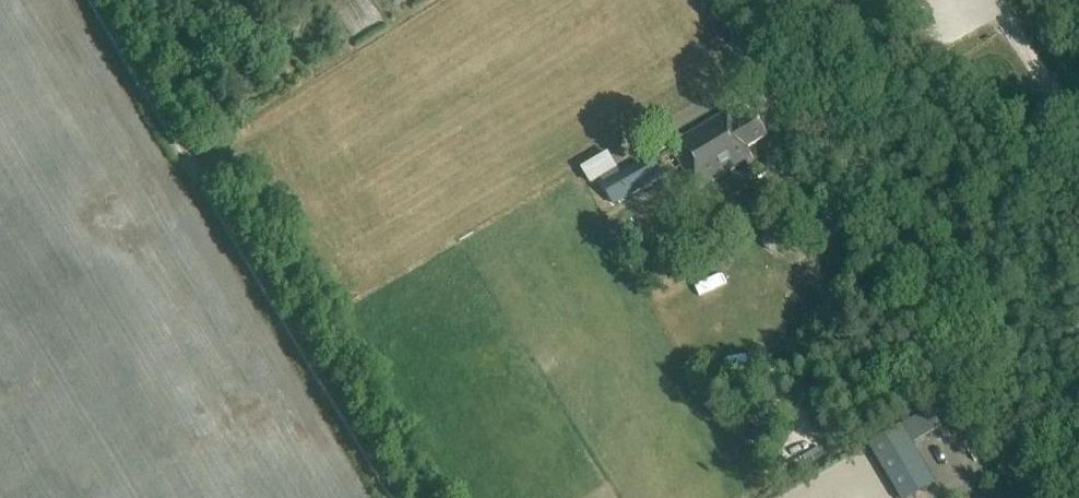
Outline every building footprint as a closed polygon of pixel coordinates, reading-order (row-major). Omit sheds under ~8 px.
[(669,146),(696,191),(753,158),(748,148),(768,136),(754,112),(733,124),(726,113),(669,146)] [(613,150),(584,165),(594,183),(622,167),(613,150)] [(651,155),(601,184),(614,206),(664,177),(651,155)] [(870,444),(902,497),(911,497),(934,484),(900,426),(870,444)]
